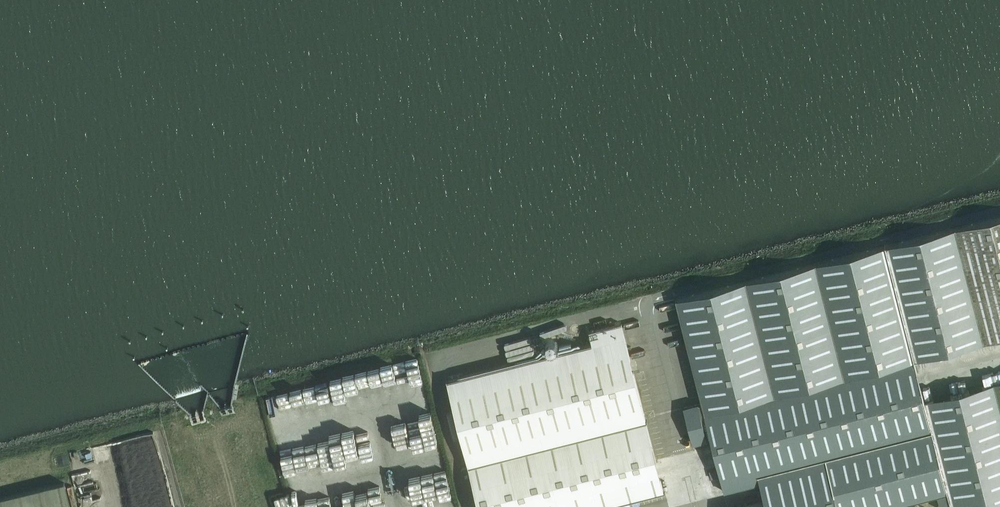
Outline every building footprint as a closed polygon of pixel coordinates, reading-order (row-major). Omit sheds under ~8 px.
[(675,299),(701,402),(683,407),(692,442),(710,438),(723,491),(759,482),(764,501),(741,506),(886,506),(947,492),(924,399),(914,359),(885,245),(675,299)] [(446,378),(446,379),(478,506),(598,506),(663,490),(664,490),(663,490),(661,481),(624,334),(618,336),(615,324),(588,331),(591,343),(456,377),(447,379),(446,378)] [(544,345),(578,338),(577,333),(554,338),(551,327),(540,329),(544,345)] [(464,477),(470,475),(468,466),(461,468),(464,477)] [(65,476),(71,499),(76,498),(70,475),(65,476)] [(64,481),(0,498),(0,506),(71,506),(64,481)]
